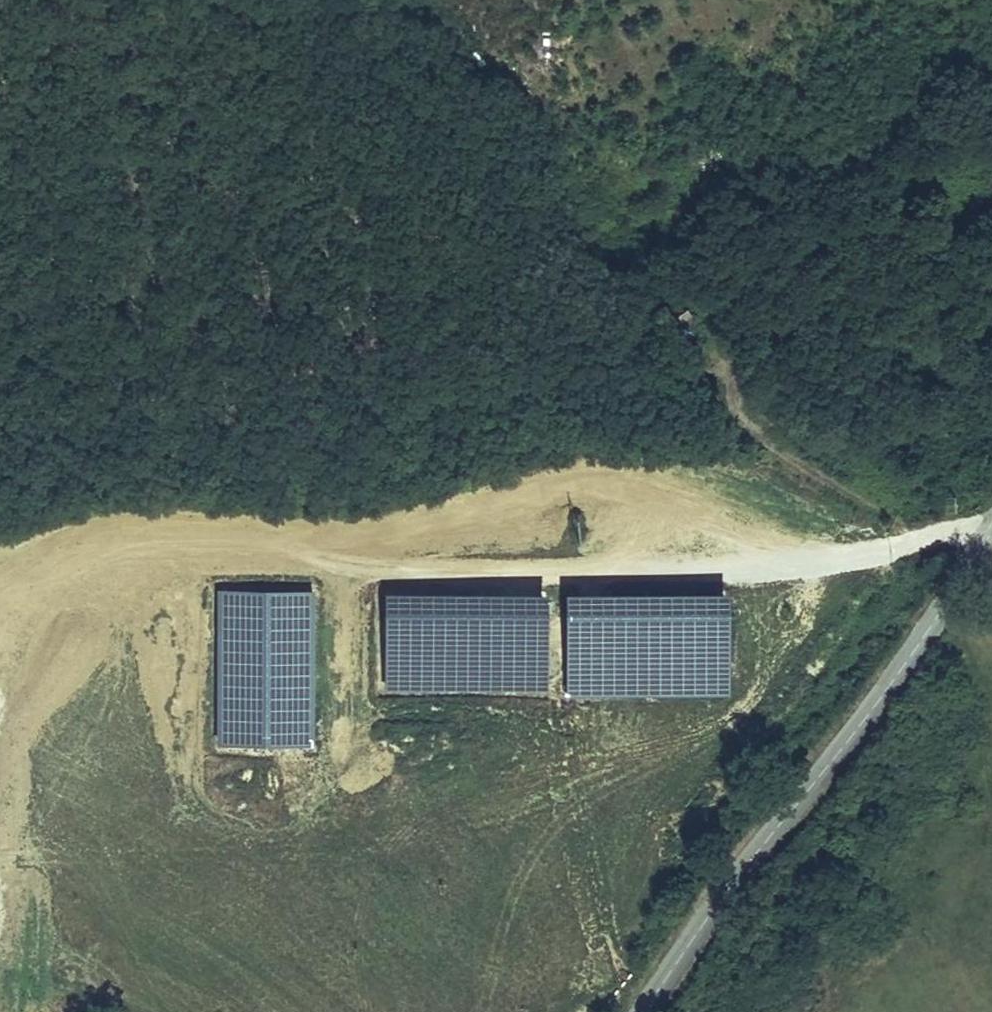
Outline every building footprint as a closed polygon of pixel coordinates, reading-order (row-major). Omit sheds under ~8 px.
[(218,592),(217,740),(309,741),(310,593),(218,592)] [(384,594),(385,687),(547,686),(546,594),(384,594)] [(566,598),(567,691),(729,691),(729,598),(566,598)]
